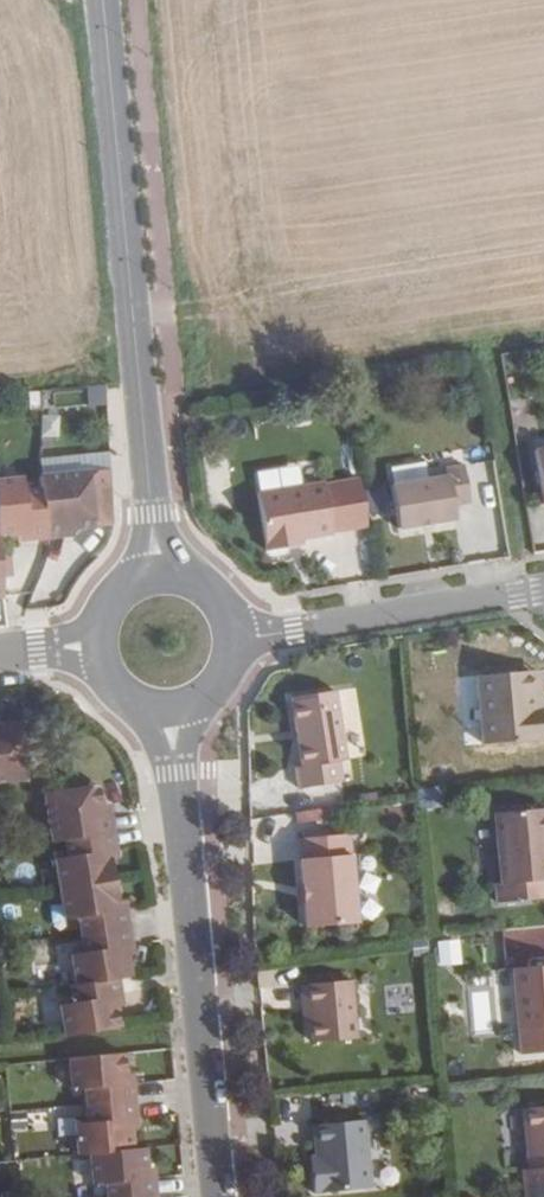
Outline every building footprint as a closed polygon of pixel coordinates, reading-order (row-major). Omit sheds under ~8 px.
[(104,405),(103,389),(88,390),(89,406),(104,405)] [(542,504),(543,504),(543,448),(532,450),(542,504)] [(388,484),(395,528),(452,518),(450,504),(468,501),(462,465),(443,468),(445,475),(388,484)] [(71,527),(93,525),(88,471),(39,476),(40,489),(45,536),(63,534),(62,522),(71,521),(71,527)] [(16,533),(16,527),(25,526),(26,538),(45,536),(40,489),(24,491),(22,477),(0,480),(0,534),(16,533)] [(255,493),(264,550),(288,545),(287,540),(298,539),(329,533),(320,482),(255,493)] [(528,671),(532,710),(541,708),(537,669),(528,671)] [(475,676),(481,743),(543,737),(542,723),(541,708),(532,710),(528,671),(475,676)] [(294,766),(297,788),(340,781),(337,760),(344,759),(334,691),(290,697),(300,765),(294,766)] [(20,723),(0,726),(0,780),(25,777),(20,723)] [(117,900),(110,857),(104,859),(103,849),(115,847),(109,812),(96,814),(95,805),(100,804),(96,783),(42,792),(49,825),(50,841),(64,838),(67,854),(54,856),(65,921),(78,919),(84,950),(71,952),(76,985),(69,986),(72,1001),(59,1003),(64,1036),(117,1027),(114,1006),(109,1006),(107,998),(120,996),(117,977),(129,975),(126,954),(121,955),(119,946),(132,944),(128,927),(125,908),(113,910),(111,901),(117,900)] [(444,786),(420,787),(420,806),(445,806),(444,786)] [(495,902),(543,897),(543,886),(543,878),(543,807),(493,812),(499,882),(494,883),(495,902)] [(295,838),(304,927),(354,922),(346,833),(295,838)] [(429,955),(427,937),(409,940),(410,957),(429,955)] [(439,939),(440,965),(464,964),(462,938),(439,939)] [(516,1028),(543,1026),(543,965),(510,968),(516,1028)] [(308,1022),(310,1043),(355,1038),(349,980),(299,984),(300,1004),(306,1003),(308,1022)] [(469,991),(476,1034),(494,1031),(488,988),(469,991)] [(122,1120),(134,1119),(131,1083),(118,1083),(117,1075),(123,1074),(120,1053),(66,1058),(70,1092),(83,1090),(86,1121),(74,1123),(76,1155),(88,1154),(92,1187),(104,1185),(105,1196),(154,1196),(152,1178),(140,1180),(138,1170),(145,1170),(142,1149),(130,1150),(129,1129),(123,1129),(122,1120)] [(520,1107),(526,1169),(519,1170),(521,1196),(543,1196),(543,1105),(520,1107)] [(309,1168),(311,1193),(369,1187),(362,1119),(311,1124),(313,1156),(315,1167),(309,1168)]
